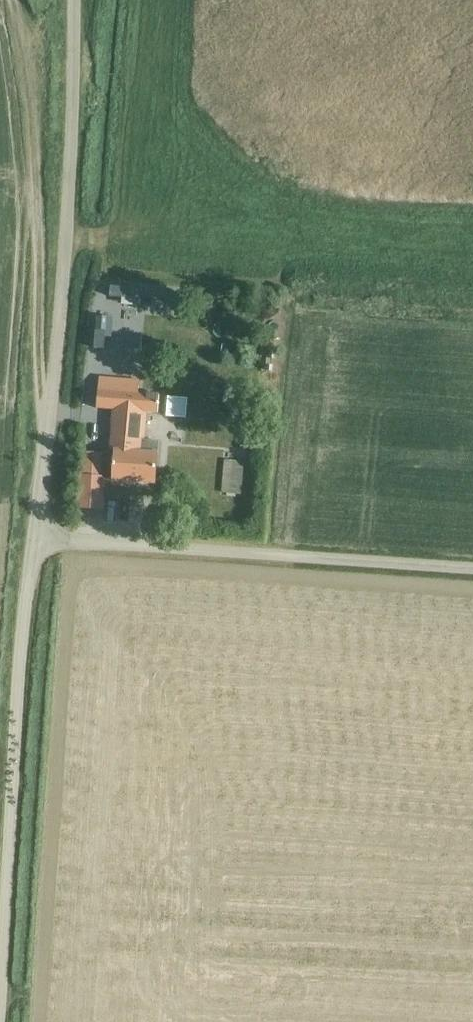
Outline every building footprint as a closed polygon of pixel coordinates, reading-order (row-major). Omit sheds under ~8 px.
[(104,286),(102,302),(132,307),(135,291),(104,286)] [(165,310),(164,292),(142,292),(142,310),(165,310)] [(102,350),(104,317),(89,316),(87,349),(102,350)] [(157,413),(159,395),(137,394),(138,382),(99,379),(96,408),(114,410),(110,451),(115,451),(113,481),(155,484),(158,448),(150,447),(150,453),(140,452),(141,441),(144,442),(146,413),(157,413)] [(78,504),(103,506),(105,478),(100,477),(102,458),(85,457),(84,472),(81,471),(78,504)] [(226,461),(224,494),(241,495),(243,462),(226,461)]
